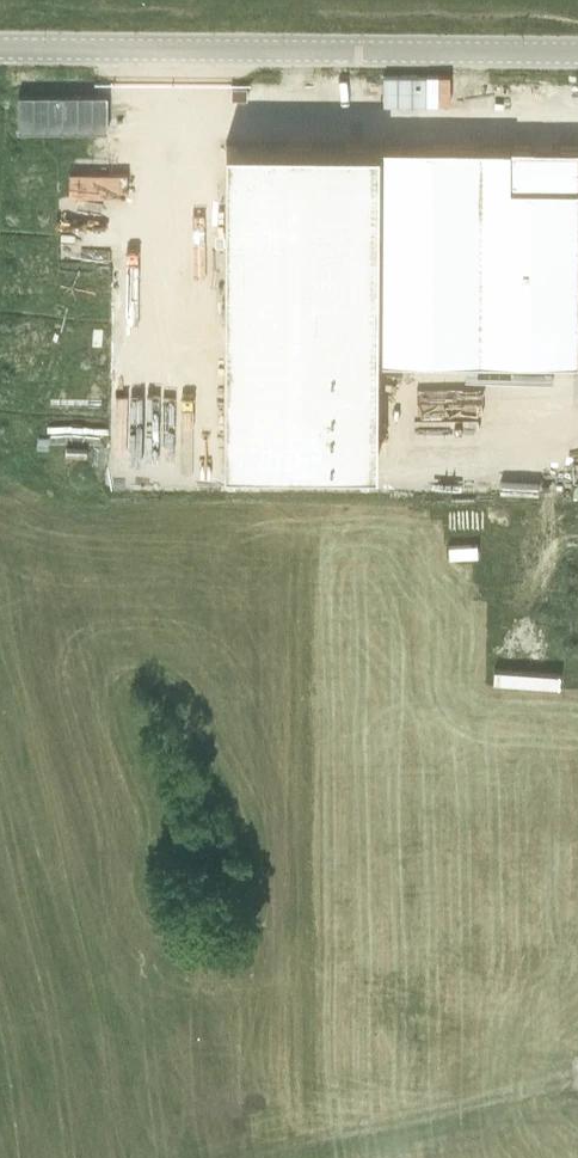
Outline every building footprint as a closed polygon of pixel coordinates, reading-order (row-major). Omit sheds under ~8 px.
[(223,463),(377,464),(378,357),(577,358),(577,144),(225,142),(223,463)]
